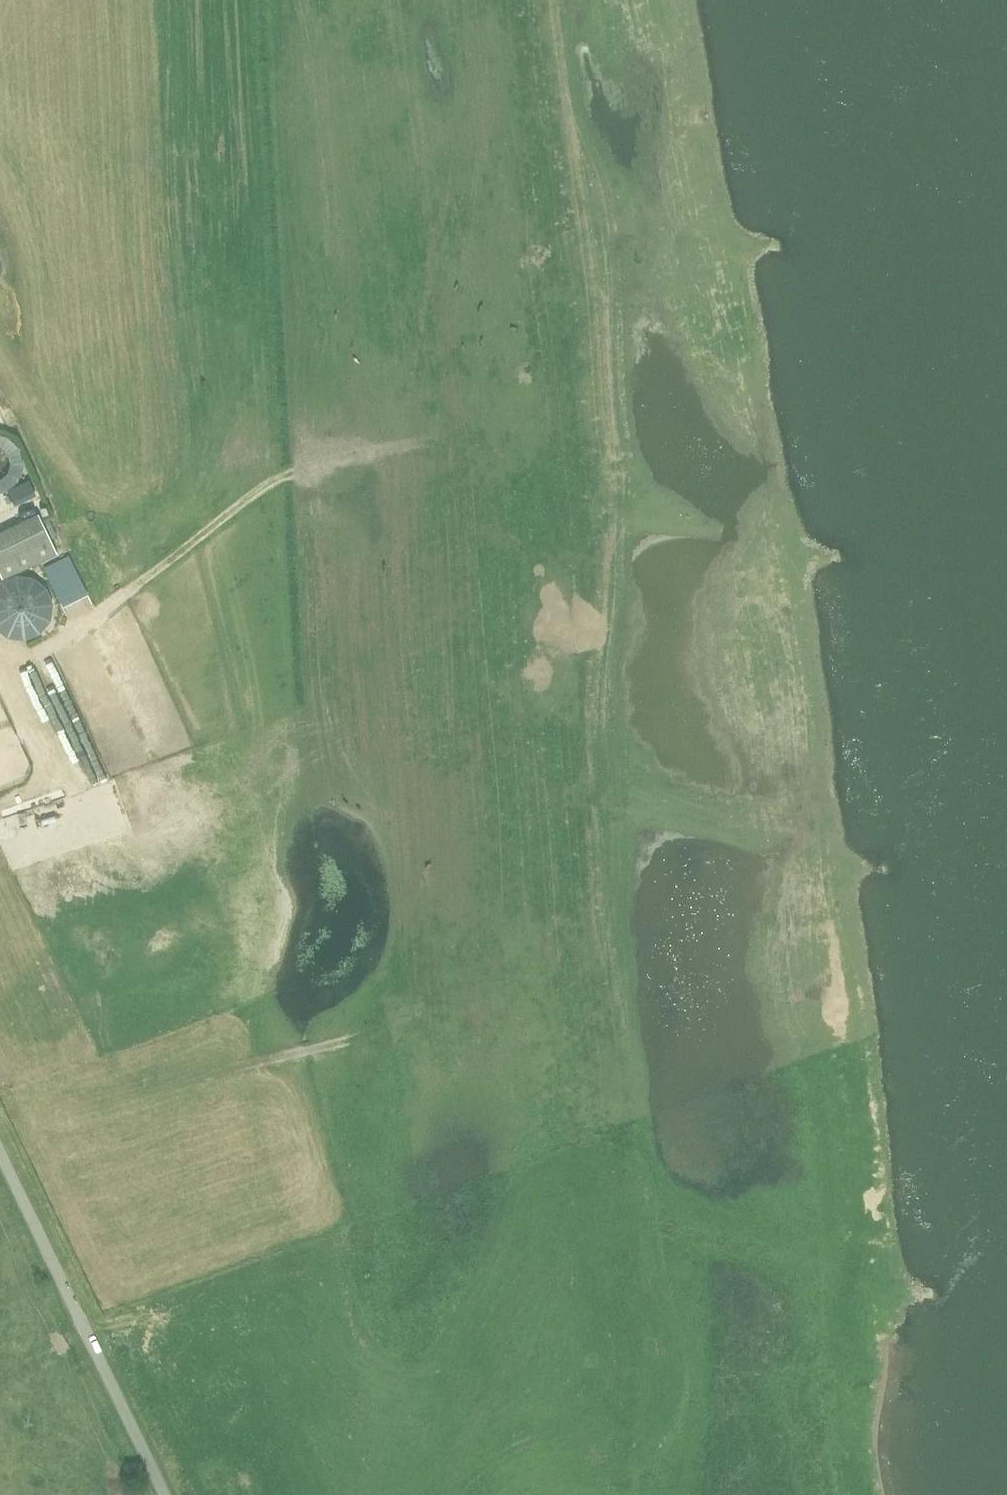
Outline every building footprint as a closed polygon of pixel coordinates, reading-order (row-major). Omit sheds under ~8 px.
[(29,480),(8,490),(15,506),(37,496),(29,480)] [(0,532),(0,575),(2,580),(57,554),(38,514),(0,532)] [(85,595),(68,557),(48,566),(64,604),(85,595)]
